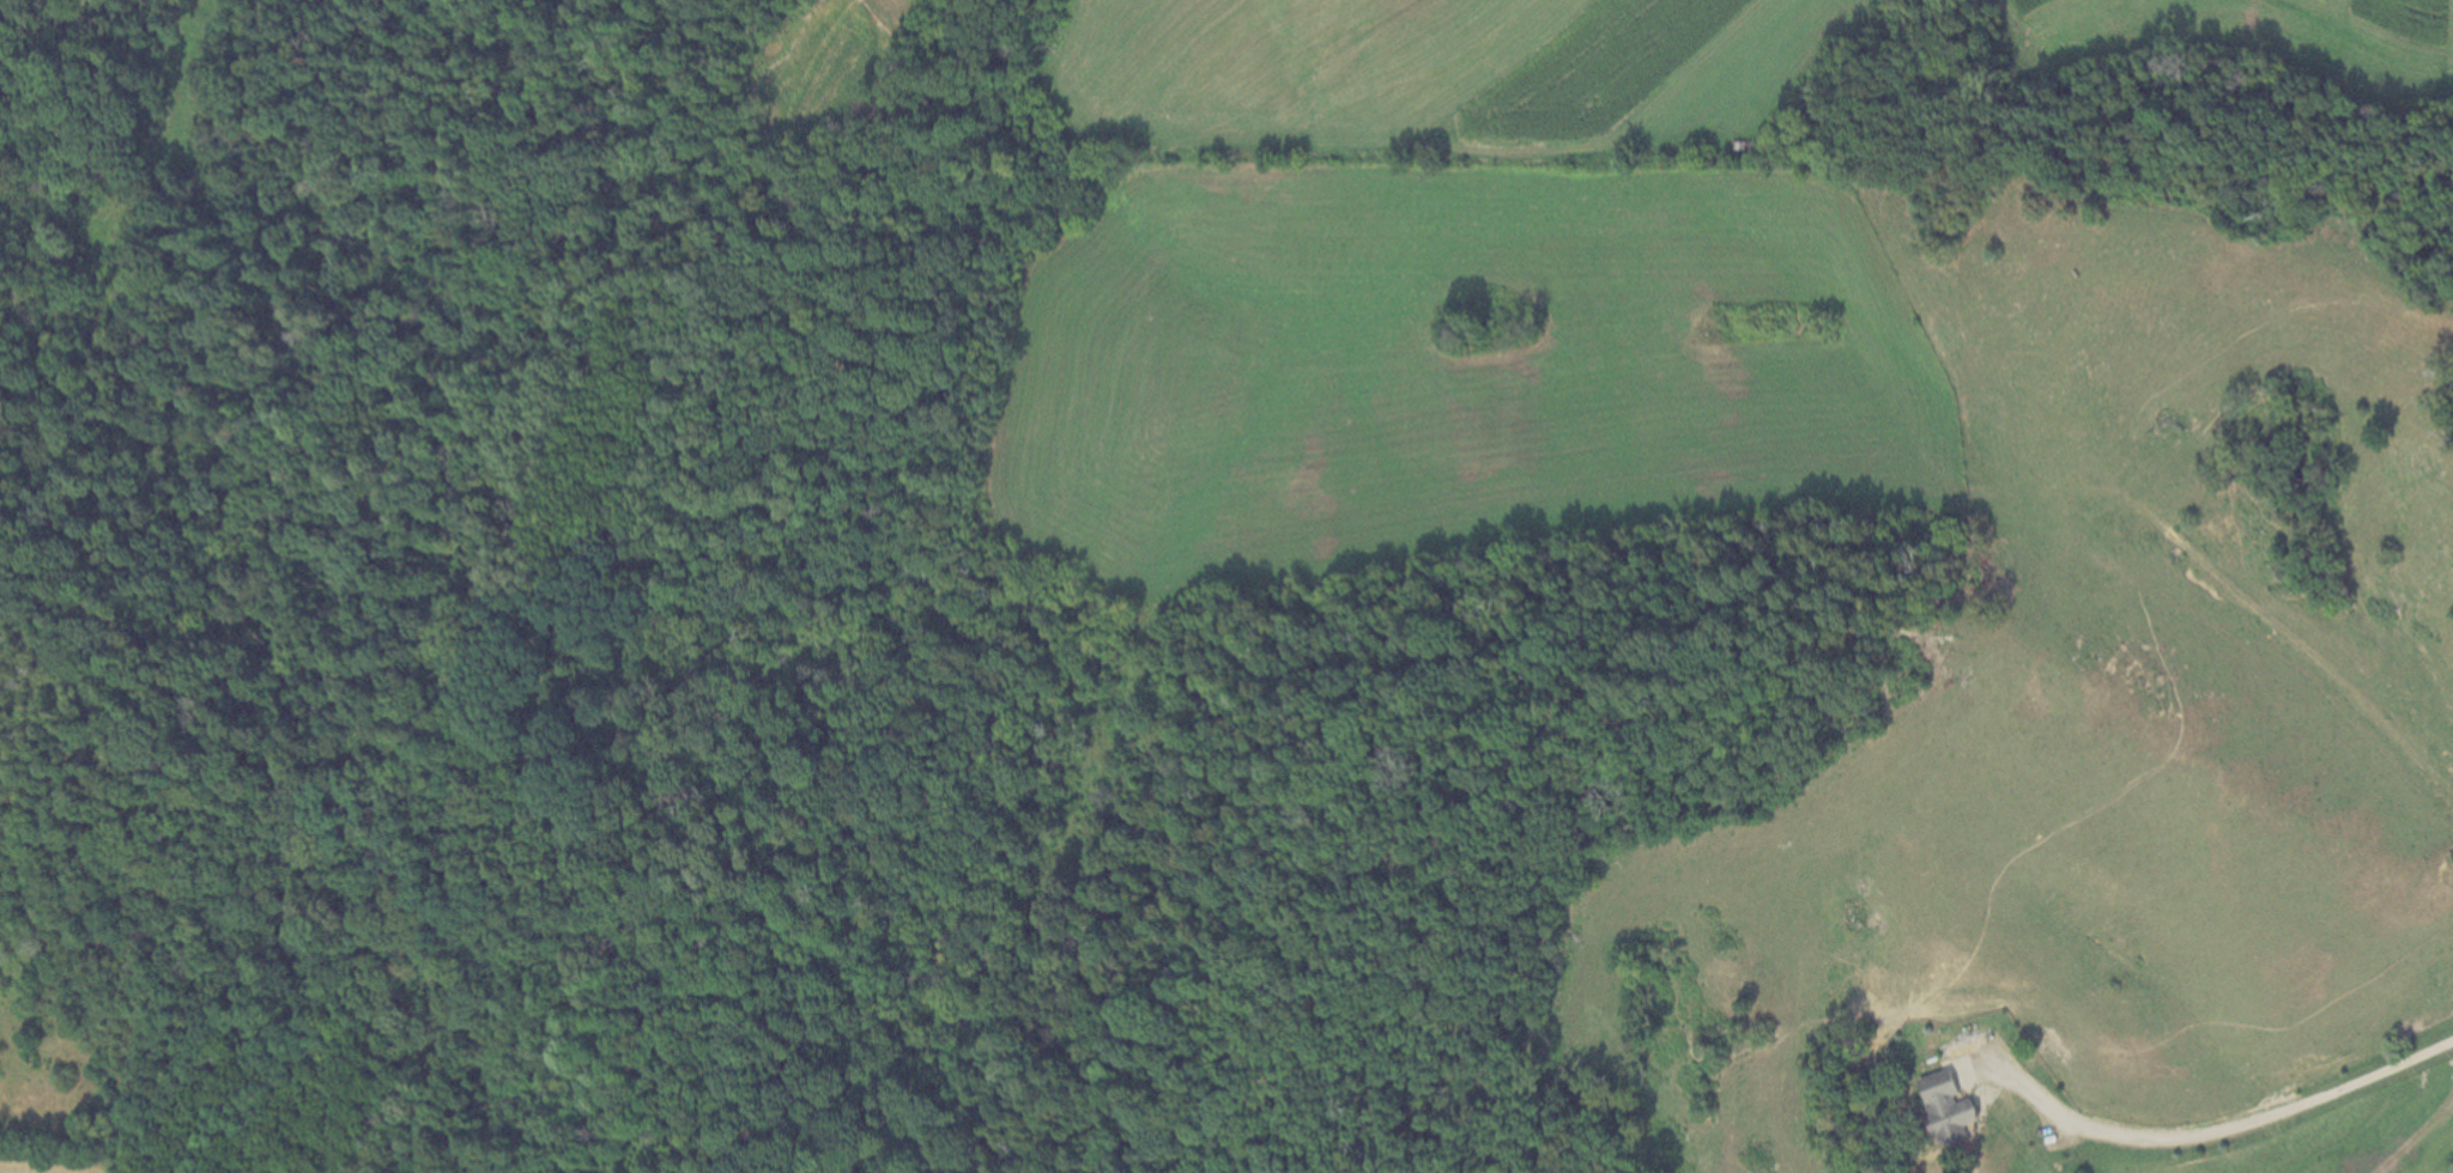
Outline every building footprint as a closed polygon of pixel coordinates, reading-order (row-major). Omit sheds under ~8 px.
[(1990,1119),(1983,1096),(1968,1100),(1958,1067),(1925,1077),(1945,1147),(1979,1137),(1975,1124),(1990,1119)]
